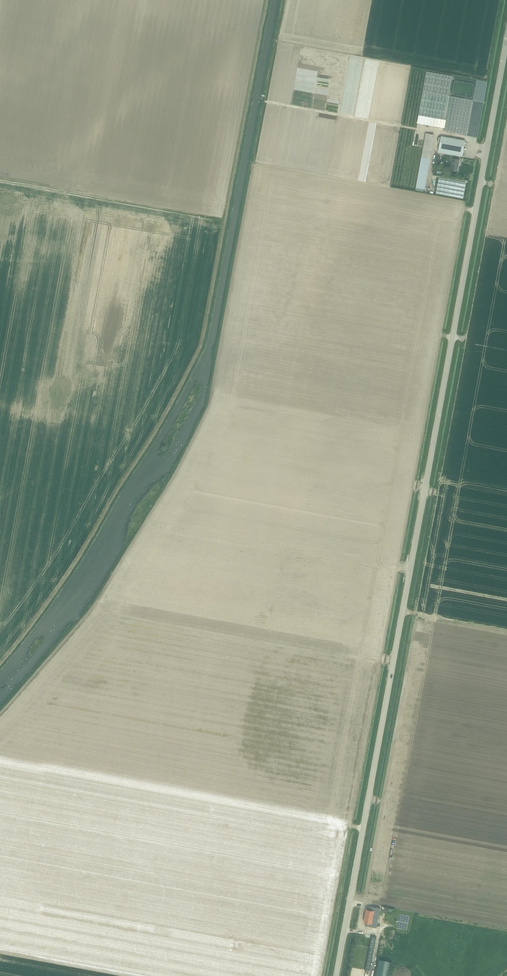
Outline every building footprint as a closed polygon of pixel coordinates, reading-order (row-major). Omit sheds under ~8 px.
[(417,123),(445,128),(444,131),(467,135),(473,100),(450,96),(448,96),(452,76),(427,71),(417,123)] [(426,133),(421,163),(416,188),(425,189),(430,165),(435,135),(426,133)] [(466,140),(441,136),(439,152),(463,156),(466,140)] [(457,171),(459,159),(452,158),(450,169),(457,171)] [(367,909),(366,915),(373,917),(378,918),(379,913),(379,911),(379,910),(370,908),(370,910),(367,909)] [(366,915),(364,922),(367,922),(367,924),(377,926),(378,918),(373,917),(366,915)] [(370,970),(374,948),(376,936),(371,936),(368,947),(365,969),(370,970)] [(374,975),(389,975),(392,961),(377,958),(374,975)]
